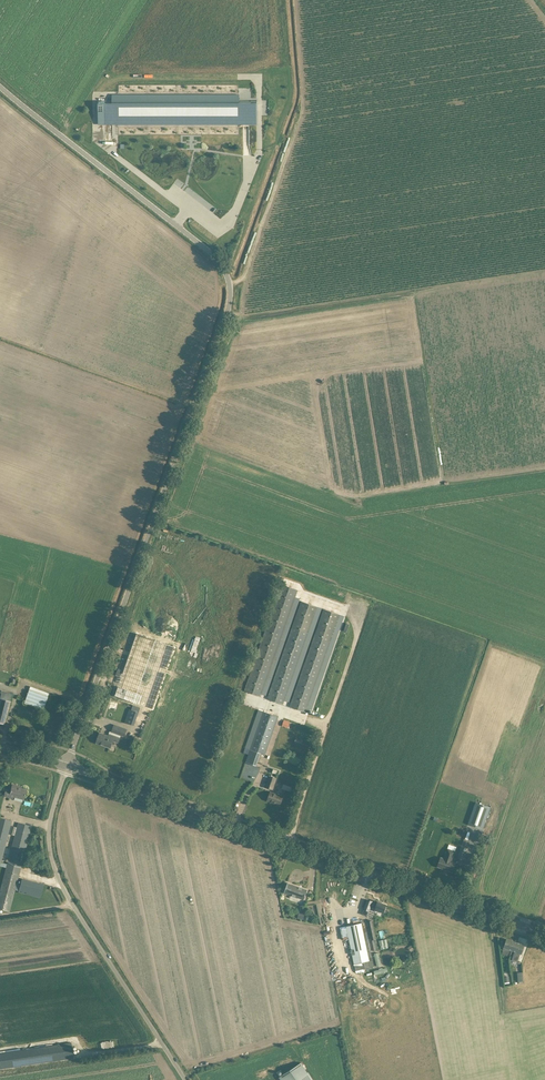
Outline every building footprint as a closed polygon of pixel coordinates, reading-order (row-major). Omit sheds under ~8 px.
[(239,100),(239,95),(239,96),(113,96),(112,96),(112,100),(105,100),(105,124),(105,123),(257,123),(257,124),(257,100),(256,100),(239,100)] [(261,697),(262,694),(266,695),(300,599),(295,597),(298,590),(281,584),(244,691),(261,697)] [(283,705),(285,700),(289,702),(322,608),(301,601),(267,699),(283,705)] [(344,616),(323,609),(289,707),(306,712),(307,708),(312,710),(344,616)] [(152,709),(174,646),(137,633),(115,696),(152,709)] [(29,688),(26,698),(24,703),(43,710),(48,697),(49,693),(30,686),(29,688)] [(246,693),(244,692),(239,690),(235,702),(242,704),(246,693)] [(0,699),(0,723),(5,724),(6,719),(13,694),(2,691),(0,699)] [(134,725),(138,713),(131,710),(129,709),(125,722),(134,725)] [(265,755),(278,717),(258,710),(245,747),(250,749),(245,762),(256,766),(261,753),(265,755)] [(288,728),(290,722),(284,720),(282,726),(288,728)] [(125,736),(127,729),(114,725),(112,732),(110,731),(108,736),(100,733),(96,743),(111,748),(113,740),(118,742),(121,735),(125,736)] [(272,791),(277,778),(269,775),(265,788),(272,791)] [(6,789),(4,797),(13,799),(13,797),(24,800),(26,790),(18,788),(19,786),(12,784),(11,790),(6,789)] [(280,805),(283,796),(270,792),(267,800),(280,805)] [(490,808),(476,803),(468,824),(483,829),(490,808)] [(6,867),(4,874),(0,890),(0,909),(9,912),(18,878),(20,868),(31,826),(26,824),(19,822),(18,823),(18,822),(16,827),(11,826),(12,821),(0,817),(0,865),(6,867)] [(468,849),(461,847),(457,858),(464,860),(468,849)] [(453,872),(456,863),(452,861),(455,851),(448,848),(444,859),(441,857),(438,866),(453,872)] [(18,892),(35,896),(40,897),(43,884),(21,878),(18,892)] [(288,883),(284,892),(304,899),(307,890),(288,883)] [(367,899),(365,905),(364,909),(369,911),(367,915),(373,918),(376,910),(383,913),(384,910),(386,905),(378,902),(377,903),(372,901),(367,899)] [(372,940),(374,951),(378,950),(376,939),(372,920),(368,921),(372,940)] [(362,923),(346,926),(355,970),(370,967),(368,961),(372,960),(365,925),(362,926),(362,923)] [(381,949),(389,947),(387,938),(379,940),(381,949)] [(507,939),(505,944),(503,950),(509,953),(510,950),(513,951),(516,942),(507,939)] [(524,945),(516,942),(513,951),(515,952),(512,959),(517,961),(520,953),(521,953),(522,950),(524,945)] [(375,975),(388,971),(387,967),(374,971),(375,975)] [(279,1077),(281,1079),(314,1079),(308,1072),(301,1062),(279,1077)]
